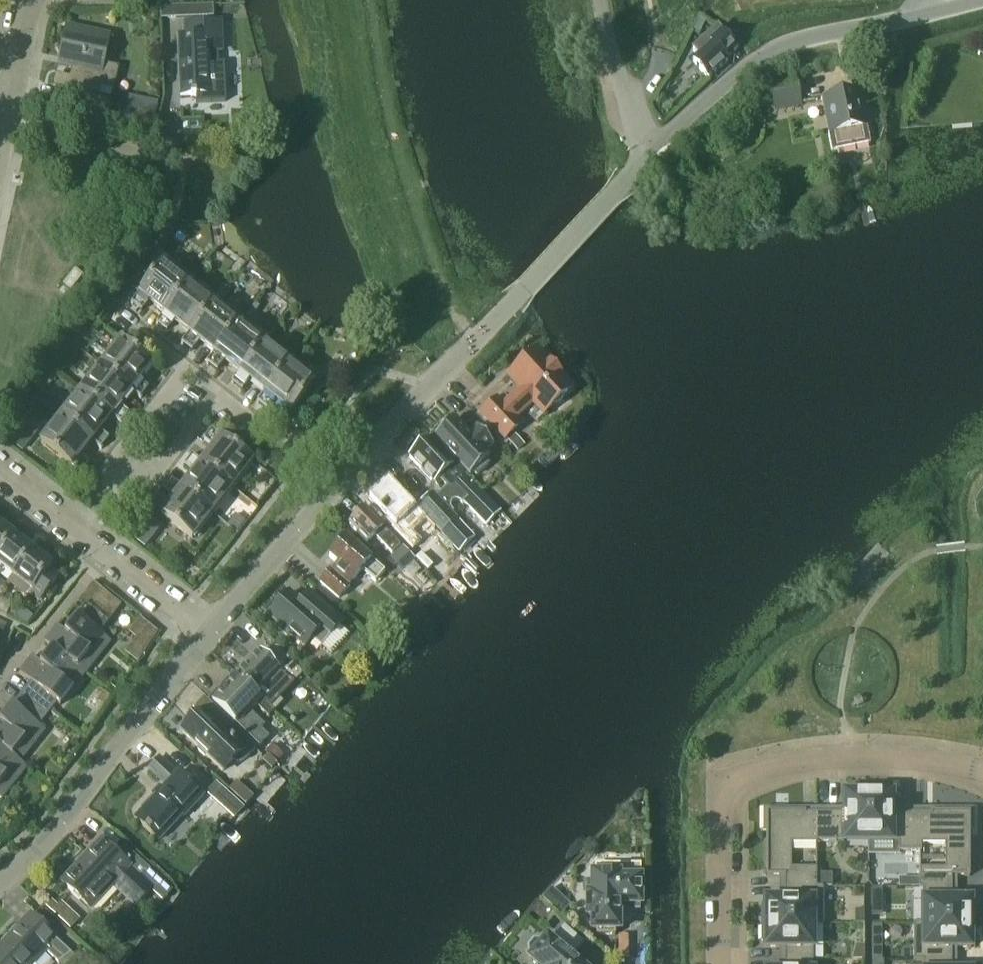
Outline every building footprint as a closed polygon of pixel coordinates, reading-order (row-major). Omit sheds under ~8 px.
[(213,5),(161,8),(161,20),(214,17),(213,5)] [(184,36),(177,37),(180,96),(196,95),(196,96),(196,103),(226,102),(224,63),(219,64),(219,63),(218,53),(223,53),(222,25),(222,22),(212,23),(184,24),(184,36)] [(66,26),(59,57),(73,60),(69,78),(55,75),(53,87),(97,97),(99,87),(113,90),(118,68),(104,65),(110,36),(66,26)] [(692,62),(707,79),(727,62),(725,60),(736,50),(717,28),(691,50),(698,57),(692,62)] [(795,82),(769,88),(774,110),(799,104),(795,82)] [(820,99),(831,152),(869,144),(859,91),(820,99)] [(157,103),(143,100),(140,113),(155,116),(157,103)] [(130,286),(139,294),(131,304),(141,312),(148,303),(163,314),(164,315),(188,284),(162,263),(156,271),(148,263),(130,286)] [(70,292),(82,277),(75,270),(62,286),(70,292)] [(164,315),(163,314),(156,324),(166,332),(174,322),(189,334),(189,335),(214,304),(188,284),(164,315)] [(189,335),(189,334),(181,343),(191,351),(199,342),(214,354),(239,323),(214,304),(189,335)] [(214,354),(206,363),(217,371),(224,362),(239,374),(240,374),(264,343),(239,323),(214,354)] [(120,341),(100,367),(131,391),(130,391),(140,399),(148,389),(138,381),(150,366),(151,365),(120,341)] [(240,374),(239,374),(231,383),(242,391),(249,382),(264,393),(265,394),(289,363),(264,343),(240,374)] [(496,401),(483,413),(507,440),(522,426),(519,421),(534,408),(543,418),(572,391),(536,352),(509,377),(521,390),(502,407),(496,401)] [(265,394),(264,393),(257,403),(267,411),(274,401),(290,414),(314,383),(289,363),(265,394)] [(80,392),(111,416),(111,417),(120,424),(128,414),(119,407),(130,391),(131,391),(100,367),(80,392)] [(91,442),(100,449),(108,439),(99,432),(111,417),(111,416),(80,392),(60,417),(91,441),(91,442)] [(40,443),(75,471),(80,475),(88,464),(79,457),(91,442),(91,441),(60,417),(40,443)] [(453,420),(433,438),(469,476),(473,473),(476,476),(488,465),(485,462),(489,458),(484,453),(493,445),(477,428),(468,436),(453,420)] [(213,448),(201,463),(200,464),(232,488),(252,462),(221,438),(212,431),(204,441),(213,448)] [(11,443),(22,452),(28,444),(17,435),(11,443)] [(501,512),(490,501),(453,462),(450,464),(428,440),(409,458),(433,483),(439,477),(449,487),(437,499),(432,494),(417,508),(460,552),(474,538),(456,520),(457,519),(451,513),(453,512),(451,510),(450,508),(450,505),(451,503),(454,501),(459,502),(461,504),(463,503),(485,526),(501,512)] [(193,474),(181,488),(180,489),(211,514),(232,488),(200,464),(201,463),(191,456),(183,466),(193,474)] [(387,480),(368,500),(378,510),(387,519),(384,521),(411,549),(420,541),(410,531),(424,518),(387,480)] [(173,499),(162,513),(160,515),(191,539),(211,514),(180,489),(181,488),(172,481),(164,491),(173,499)] [(387,552),(390,549),(396,543),(383,529),(384,529),(366,509),(350,525),(367,544),(374,537),(387,552)] [(236,515),(228,525),(237,532),(245,523),(236,515)] [(13,536),(0,526),(0,552),(13,536)] [(0,552),(0,567),(12,577),(32,551),(13,536),(0,552)] [(319,583),(339,600),(351,586),(349,585),(362,571),(375,583),(384,573),(370,561),(371,560),(345,538),(329,557),(337,564),(331,571),(330,570),(319,583)] [(390,559),(402,572),(414,559),(402,547),(390,559)] [(52,566),(32,551),(12,577),(31,591),(28,595),(38,603),(58,576),(49,569),(52,566)] [(277,629),(287,637),(292,635),(304,646),(311,639),(321,647),(342,622),(309,594),(299,605),(287,595),(269,616),(278,623),(277,629)] [(7,616),(13,604),(0,598),(0,613),(7,616)] [(44,642),(52,649),(52,648),(77,668),(78,667),(86,674),(111,643),(99,634),(107,624),(86,606),(60,638),(52,632),(44,642)] [(158,634),(140,619),(128,633),(148,649),(158,634)] [(259,652),(237,675),(273,712),(283,703),(279,700),(303,675),(276,645),(265,657),(259,652)] [(30,682),(21,694),(47,715),(56,703),(60,706),(86,674),(78,667),(77,668),(52,648),(52,649),(51,649),(40,663),(32,657),(19,674),(30,682)] [(237,675),(211,701),(259,748),(269,738),(261,730),(264,727),(251,714),(257,708),(268,718),(273,712),(237,675)] [(13,757),(14,757),(27,768),(28,768),(21,763),(46,732),(38,726),(47,715),(21,694),(0,720),(0,747),(13,757)] [(255,750),(218,714),(209,723),(200,714),(191,723),(188,723),(184,727),(184,731),(182,733),(197,748),(197,751),(203,757),(207,757),(222,772),(232,761),(236,763),(240,763),(244,761),(255,750)] [(266,751),(277,762),(283,755),(272,745),(266,751)] [(27,768),(14,757),(13,757),(0,747),(0,799),(2,800),(27,768)] [(268,756),(263,762),(271,770),(277,765),(268,756)] [(166,786),(156,797),(135,820),(159,842),(182,818),(183,819),(204,797),(179,773),(177,775),(159,758),(149,770),(166,786)] [(236,782),(229,790),(246,806),(254,798),(236,782)] [(216,783),(206,794),(212,799),(229,815),(230,815),(234,820),(244,809),(216,783)] [(868,842),(868,791),(850,791),(850,794),(844,794),(844,813),(816,813),(816,842),(868,842)] [(886,794),(886,791),(868,791),(868,842),(898,842),(898,852),(919,852),(919,844),(919,813),(892,813),(892,794),(886,794)] [(785,812),(785,808),(763,808),(763,831),(766,831),(766,876),(784,876),(784,887),(816,887),(816,869),(791,869),(791,844),(816,844),(816,842),(816,813),(805,813),(805,812),(785,812)] [(973,831),(973,808),(950,808),(950,812),(931,812),(931,813),(919,813),(919,844),(945,844),(945,869),(919,869),(919,889),(922,889),(952,889),(952,877),(970,877),(970,831),(973,831)] [(101,843),(63,884),(73,893),(92,911),(114,886),(135,906),(150,891),(160,880),(124,846),(115,855),(101,843)] [(639,906),(639,880),(618,880),(618,876),(615,876),(615,872),(609,866),(601,866),(595,872),(595,876),(592,876),(592,897),(587,897),(587,917),(592,917),(592,931),(596,931),(596,936),(615,936),(615,931),(618,931),(618,906),(639,906)] [(912,879),(899,878),(899,888),(912,888),(912,879)] [(822,887),(816,887),(784,887),(784,900),(765,900),(765,906),(761,906),(761,924),(813,924),(813,925),(822,925),(822,887)] [(882,889),(871,889),(871,917),(882,917),(882,889)] [(952,900),(952,889),(922,889),(922,924),(974,924),(974,907),(970,907),(970,900),(952,900)] [(854,925),(864,925),(864,911),(854,911),(854,925)] [(0,948),(0,963),(36,963),(47,953),(58,963),(71,954),(36,921),(30,916),(0,948)] [(525,955),(535,963),(576,963),(568,956),(584,939),(566,923),(552,939),(546,934),(525,955)] [(813,925),(813,924),(761,924),(761,942),(765,942),(765,948),(784,948),(784,960),(812,960),(813,925)] [(922,924),(913,924),(913,961),(922,961),(922,960),(951,960),(951,949),(970,949),(970,942),(974,942),(974,924),(922,924)] [(871,961),(882,961),(882,926),(871,926),(871,961)] [(855,960),(864,960),(864,951),(855,951),(855,960)]
